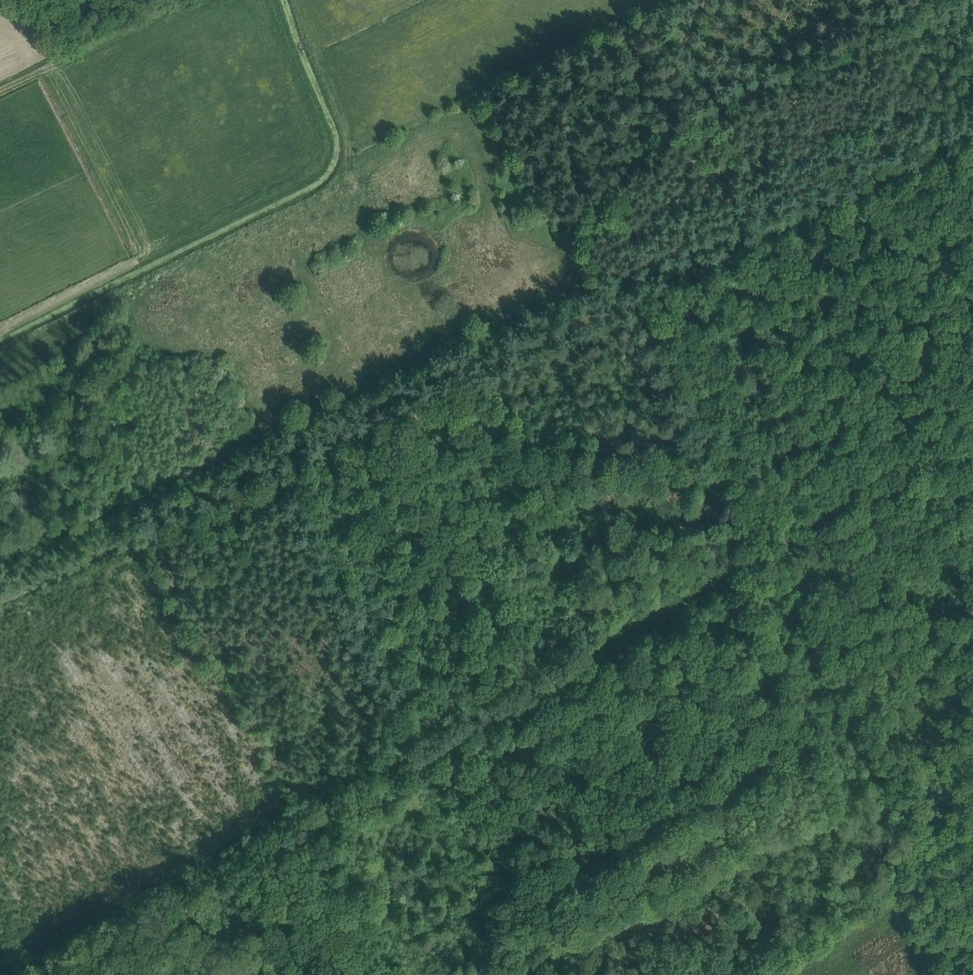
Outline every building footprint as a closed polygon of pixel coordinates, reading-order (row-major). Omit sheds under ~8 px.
[(549,808),(539,816),(546,824),(555,816),(549,808)]
